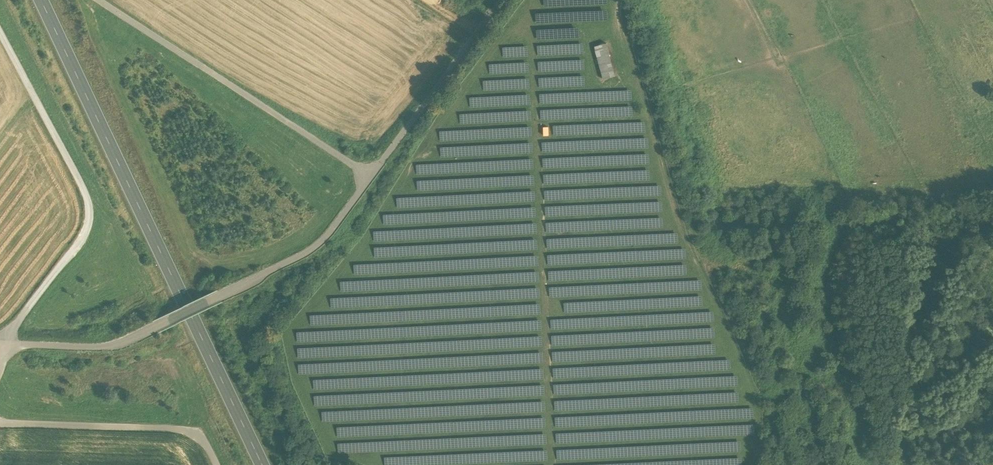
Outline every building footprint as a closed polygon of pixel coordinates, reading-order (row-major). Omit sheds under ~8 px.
[(625,81),(615,51),(603,55),(613,85),(625,81)]
